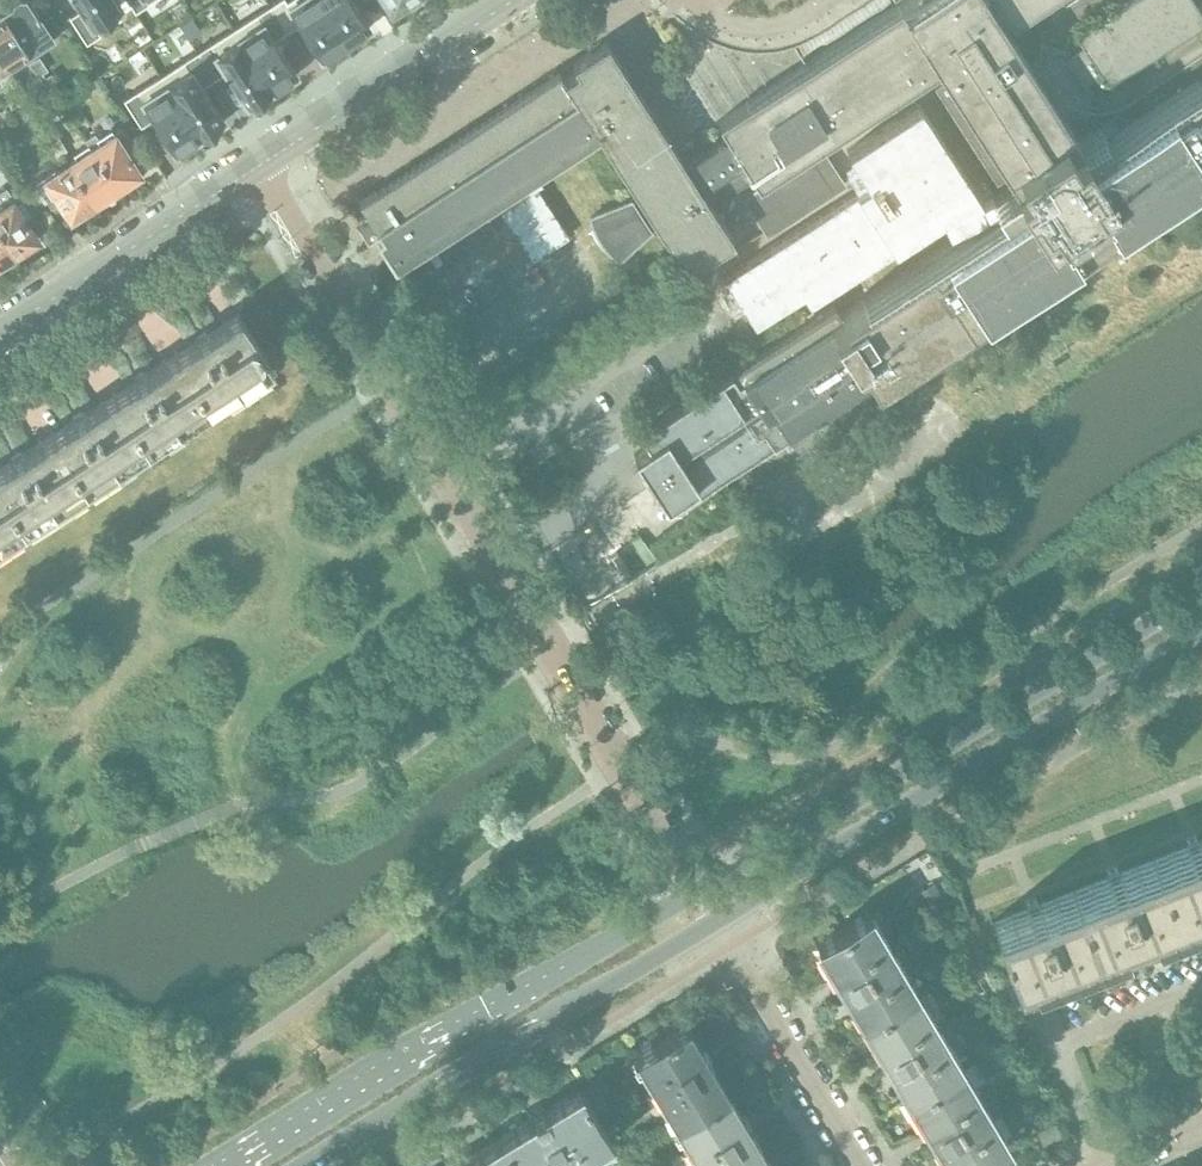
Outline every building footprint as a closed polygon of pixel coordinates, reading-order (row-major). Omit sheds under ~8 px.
[(45,8),(36,13),(27,0),(17,0),(13,3),(13,6),(2,12),(28,52),(60,31),(45,8)] [(93,25),(119,8),(114,0),(74,0),(80,9),(68,17),(85,43),(99,35),(93,25)] [(134,12),(153,0),(126,0),(134,12)] [(269,6),(286,32),(299,24),(322,60),(342,47),(340,44),(344,42),(316,0),(289,0),(285,2),(284,0),(278,0),(269,6)] [(344,42),(348,40),(350,42),(370,29),(351,0),(316,0),(344,42)] [(805,65),(794,72),(789,76),(718,122),(724,131),(726,134),(727,135),(684,163),(683,162),(681,159),(606,43),(602,46),(590,53),(584,57),(572,65),(577,71),(564,80),(562,78),(559,73),(559,72),(361,200),(359,202),(368,217),(375,228),(376,227),(382,236),(378,239),(377,239),(393,263),(394,265),(404,258),(401,253),(513,179),(525,197),(500,212),(532,261),(568,237),(537,189),(542,186),(531,169),(576,139),(583,134),(581,131),(591,125),(598,135),(639,198),(631,203),(630,202),(590,219),(591,220),(595,231),(596,232),(603,229),(613,245),(608,250),(608,251),(616,259),(616,260),(617,261),(649,231),(649,230),(656,225),(683,267),(685,269),(718,248),(732,238),(713,209),(709,203),(752,175),(756,182),(758,181),(761,185),(753,190),(754,192),(754,191),(775,223),(774,223),(775,225),(843,181),(842,180),(836,183),(816,151),(815,152),(812,146),(829,135),(903,87),(910,82),(917,78),(937,65),(943,75),(932,82),(942,97),(947,103),(995,178),(1005,171),(1014,184),(993,197),(991,195),(980,200),(919,105),(847,152),(868,185),(723,278),(754,327),(803,295),(809,305),(941,219),(948,232),(999,207),(1000,210),(987,218),(975,226),(954,239),(869,295),(839,314),(835,309),(834,306),(822,314),(816,318),(809,323),(799,329),(732,373),(643,430),(639,433),(648,446),(633,456),(639,465),(638,465),(659,497),(660,496),(665,505),(680,496),(684,502),(688,500),(772,445),(782,439),(788,435),(857,390),(856,389),(873,378),(873,379),(894,366),(928,343),(934,339),(981,309),(988,305),(1114,223),(1200,167),(1201,166),(1201,80),(1169,101),(1153,111),(1126,128),(1126,127),(1122,130),(1109,138),(1101,127),(1078,141),(1061,115),(1068,110),(1084,114),(1090,88),(1083,87),(1101,75),(1108,85),(1188,33),(1192,30),(1201,24),(1201,15),(1198,9),(1193,0),(1108,0),(1113,7),(1115,10),(1076,35),(1082,45),(1064,57),(1066,51),(1040,46),(1037,62),(1030,66),(1005,27),(1047,0),(906,0),(805,65)] [(391,11),(408,0),(383,0),(391,11)] [(269,6),(233,29),(271,89),(275,87),(277,89),(297,76),(274,40),(286,32),(269,6)] [(2,12),(0,14),(0,60),(5,67),(28,52),(2,12)] [(233,29),(196,53),(213,79),(225,72),(236,88),(249,107),(269,94),(267,91),(271,89),(233,29)] [(196,53),(160,76),(198,136),(202,134),(203,136),(224,123),(212,104),(201,87),(213,79),(196,53)] [(48,71),(39,58),(34,61),(43,75),(48,71)] [(43,75),(34,61),(29,65),(38,78),(43,75)] [(160,76),(123,100),(136,120),(140,126),(153,118),(176,154),(196,141),(194,139),(198,136),(160,76)] [(36,116),(26,100),(15,106),(26,123),(36,116)] [(140,174),(114,135),(101,143),(94,133),(84,140),(90,150),(116,189),(127,182),(130,183),(136,179),(137,176),(140,174)] [(67,151),(58,138),(53,142),(62,155),(67,151)] [(62,155),(53,142),(48,145),(57,158),(62,155)] [(116,189),(90,150),(69,165),(93,204),(104,197),(107,198),(113,194),(114,190),(116,189)] [(93,204),(69,165),(37,186),(38,187),(30,192),(40,208),(48,202),(51,208),(59,203),(70,219),(73,217),(76,218),(82,214),(83,210),(93,204)] [(41,209),(40,208),(30,192),(23,197),(21,194),(13,199),(6,188),(0,191),(0,233),(14,255),(25,248),(28,249),(34,245),(35,241),(38,239),(29,225),(38,219),(34,213),(41,209)] [(0,233),(0,267),(3,264),(4,261),(14,255),(0,233)] [(266,367),(271,364),(238,314),(237,315),(240,320),(221,332),(218,327),(175,354),(208,404),(212,402),(226,415),(272,386),(266,367)] [(208,404),(175,354),(146,373),(135,381),(114,394),(146,445),(150,442),(165,455),(210,426),(204,407),(208,404)] [(146,445),(114,394),(94,407),(85,413),(52,434),(84,484),(88,482),(103,495),(149,466),(142,447),(146,445)] [(52,434),(32,447),(23,453),(0,468),(0,490),(22,525),(26,522),(41,535),(87,506),(81,487),(84,484),(52,434)] [(660,561),(733,514),(717,489),(689,508),(685,521),(649,545),(660,561)] [(0,490),(0,562),(25,546),(19,527),(22,525),(0,490)] [(1197,842),(1196,839),(1191,841),(1187,842),(1188,846),(1153,860),(1174,914),(1201,903),(1201,840),(1197,842)] [(1174,914),(1153,860),(1118,873),(1116,870),(1108,873),(1109,877),(1073,891),(1093,945),(1174,914)] [(941,895),(949,891),(944,881),(936,886),(934,883),(918,892),(926,906),(942,897),(941,895)] [(1093,945),(1073,891),(1037,905),(1036,901),(1031,903),(1027,905),(1028,908),(992,922),(1013,977),(1093,945)] [(910,993),(879,941),(866,920),(871,917),(869,913),(816,945),(827,963),(831,961),(839,973),(834,975),(836,978),(835,979),(842,990),(843,989),(844,992),(848,990),(855,1001),(851,1003),(862,1022),(910,993)] [(969,952),(962,940),(953,946),(960,957),(969,952)] [(956,1069),(910,993),(862,1022),(873,1041),(878,1038),(884,1049),(880,1052),(882,1055),(881,1055),(887,1066),(888,1066),(890,1069),(894,1066),(901,1077),(896,1080),(908,1098),(956,1069)] [(1010,1033),(1003,1016),(988,1022),(995,1039),(1010,1033)] [(726,1091),(709,1064),(685,1024),(653,1044),(651,1041),(638,1048),(640,1051),(636,1054),(639,1059),(643,1056),(678,1114),(674,1117),(676,1121),(726,1091)] [(956,1069),(908,1098),(919,1117),(923,1114),(930,1125),(925,1128),(927,1131),(926,1131),(933,1142),(934,1142),(935,1145),(940,1142),(947,1154),(943,1157),(948,1165),(969,1165),(1007,1143),(1004,1139),(1000,1141),(956,1069)] [(608,1109),(593,1083),(580,1091),(579,1089),(603,1129),(622,1117),(614,1105),(608,1109)] [(603,1129),(579,1089),(497,1139),(500,1144),(514,1165),(576,1165),(612,1144),(603,1129)] [(750,1131),(726,1091),(676,1121),(678,1125),(683,1122),(709,1165),(755,1165),(766,1159),(750,1131)] [(1062,1137),(1055,1124),(1036,1133),(1043,1147),(1062,1137)] [(500,1144),(497,1139),(454,1165),(514,1165),(500,1144)]
